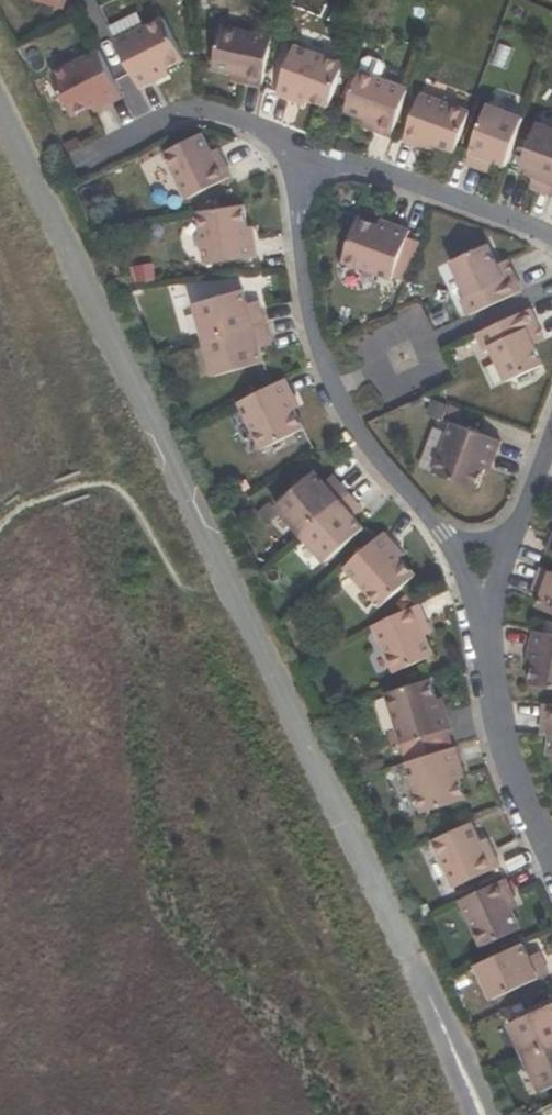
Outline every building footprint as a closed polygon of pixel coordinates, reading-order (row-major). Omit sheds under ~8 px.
[(64,12),(68,0),(25,0),(64,12)] [(118,41),(142,89),(157,81),(154,75),(167,68),(187,58),(167,17),(118,41)] [(247,84),(264,87),(274,36),(224,27),(216,69),(236,73),(249,76),(247,84)] [(314,99),(333,106),(348,65),(300,46),(283,95),(297,100),(299,94),(314,99)] [(109,106),(124,98),(100,50),(52,74),(73,117),(94,105),(106,100),(109,106)] [(154,75),(157,81),(171,75),(167,68),(154,75)] [(380,129),(396,135),(413,89),(364,70),(351,109),(370,116),(383,121),(380,129)] [(236,73),(234,81),(247,84),(249,76),(236,73)] [(297,100),(312,105),(314,99),(299,94),(297,100)] [(445,145),(465,152),(480,114),(430,96),(413,141),(430,146),(432,140),(445,145)] [(94,105),(97,112),(109,106),(106,100),(94,105)] [(504,163),(515,167),(534,119),(499,106),(477,166),(491,171),(495,160),(504,163)] [(370,116),(367,124),(380,129),(383,121),(370,116)] [(551,193),(551,125),(547,123),(529,173),(541,177),(549,180),(545,191),(551,193)] [(185,200),(231,178),(222,160),(215,164),(210,152),(200,133),(161,153),(185,200)] [(432,140),(430,146),(443,151),(445,145),(432,140)] [(215,164),(222,160),(217,149),(210,152),(215,164)] [(495,160),(491,171),(500,174),(504,163),(495,160)] [(545,191),(549,180),(541,177),(537,188),(545,191)] [(252,241),(244,241),(243,227),(241,207),(198,212),(204,263),(253,258),(252,241)] [(397,281),(417,232),(400,226),(397,232),(383,226),(363,218),(346,260),(397,281)] [(397,232),(400,226),(386,220),(383,226),(397,232)] [(251,227),(243,227),(244,241),(252,241),(251,227)] [(467,300),(474,317),(529,291),(522,276),(511,281),(504,266),(495,244),(457,261),(473,297),(467,300)] [(511,281),(522,276),(516,261),(504,266),(511,281)] [(205,339),(268,321),(263,305),(249,308),(247,302),(243,289),(194,301),(205,339)] [(249,308),(263,305),(261,298),(247,302),(249,308)] [(544,328),(537,311),(482,336),(490,353),(496,351),(512,387),(550,369),(540,348),(534,333),(544,328)] [(268,321),(205,339),(215,377),(265,362),(261,349),(258,341),(272,337),(268,321)] [(540,348),(551,343),(544,328),(534,333),(540,348)] [(272,337),(258,341),(261,349),(275,345),(272,337)] [(292,392),(285,377),(238,401),(260,448),(301,428),(291,408),(285,395),(292,392)] [(291,408),(298,405),(292,392),(285,395),(291,408)] [(439,473),(483,489),(490,468),(495,455),(500,457),(506,441),(456,423),(439,473)] [(500,457),(495,455),(490,468),(495,470),(500,457)] [(274,498),(301,530),(347,491),(336,478),(327,485),(321,478),(311,466),(274,498)] [(331,471),(321,478),(327,485),(336,478),(331,471)] [(347,491),(301,530),(324,557),(363,525),(354,515),(348,508),(356,501),(347,491)] [(356,501),(348,508),(354,515),(362,508),(356,501)] [(393,546),(383,535),(346,568),(379,605),(411,575),(397,560),(388,551),(393,546)] [(397,560),(403,556),(393,546),(388,551),(397,560)] [(543,568),(538,582),(548,586),(544,595),(539,609),(551,614),(551,572),(543,568)] [(538,582),(534,591),(544,595),(548,586),(538,582)] [(429,619),(422,603),(375,625),(396,672),(436,655),(427,635),(422,622),(429,619)] [(427,635),(435,632),(429,619),(422,622),(427,635)] [(533,631),(530,647),(538,649),(535,664),(532,683),(551,687),(551,634),(533,631)] [(538,649),(530,647),(528,663),(535,664),(538,649)] [(436,698),(431,678),(385,692),(401,742),(452,728),(447,710),(440,712),(436,698)] [(440,712),(447,710),(443,696),(436,698),(440,712)] [(544,704),(543,720),(551,721),(551,705),(544,704)] [(543,720),(542,734),(551,735),(551,721),(543,720)] [(405,763),(406,766),(459,750),(458,746),(405,763)] [(457,763),(463,761),(459,750),(406,766),(420,812),(467,798),(461,776),(457,763)] [(457,763),(461,776),(467,775),(463,761),(457,763)] [(496,850),(488,853),(483,841),(474,821),(436,839),(458,886),(504,866),(496,850)] [(491,838),(483,841),(488,853),(496,850),(491,838)] [(515,894),(508,879),(463,900),(484,947),(523,929),(513,909),(508,897),(515,894)] [(513,909),(520,906),(515,894),(508,897),(513,909)] [(544,961),(535,966),(531,957),(525,944),(477,966),(493,1001),(550,975),(544,961)] [(540,952),(531,957),(535,966),(544,961),(540,952)] [(551,1049),(551,1005),(514,1022),(530,1059),(551,1049)] [(530,1059),(544,1092),(551,1089),(551,1049),(530,1059)]
